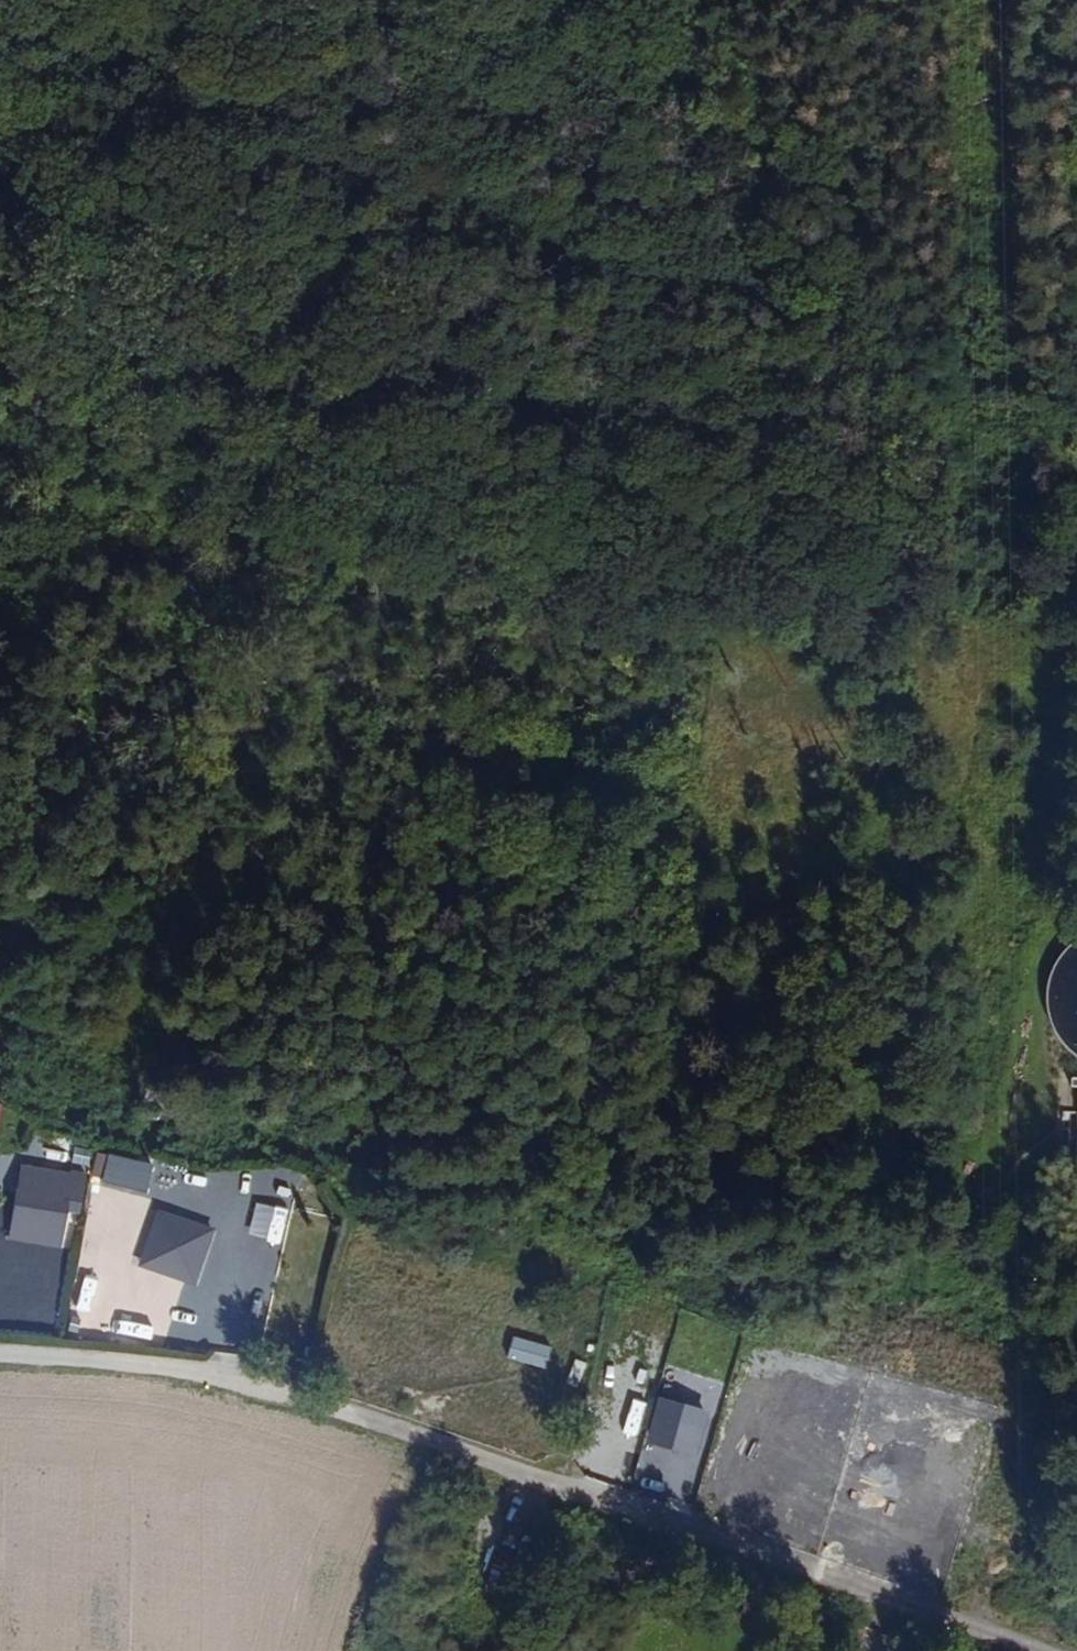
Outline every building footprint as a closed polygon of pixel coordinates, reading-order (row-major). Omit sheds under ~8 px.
[(1065,949),(1057,960),(1051,973),(1048,986),(1047,999),(1048,1013),(1052,1026),(1059,1037),(1067,1048),(1076,1056),(1076,939),(1065,949)] [(8,1101),(0,1100),(0,1150),(8,1101)] [(1068,1163),(1076,1163),(1076,1112),(1063,1111),(1063,1119),(1070,1120),(1068,1163)] [(61,1147),(49,1146),(47,1169),(59,1170),(61,1147)] [(45,1205),(47,1169),(0,1166),(0,1202),(45,1205)] [(136,1185),(125,1217),(175,1234),(185,1202),(163,1195),(168,1181),(142,1173),(137,1186),(136,1185)] [(45,1205),(0,1202),(0,1220),(44,1223),(45,1205)] [(175,1234),(125,1217),(120,1233),(169,1250),(175,1234)] [(141,1265),(136,1277),(171,1289),(175,1277),(141,1265)] [(126,1319),(122,1332),(162,1345),(166,1331),(126,1319)] [(699,1455),(710,1412),(660,1399),(649,1443),(699,1455)]
